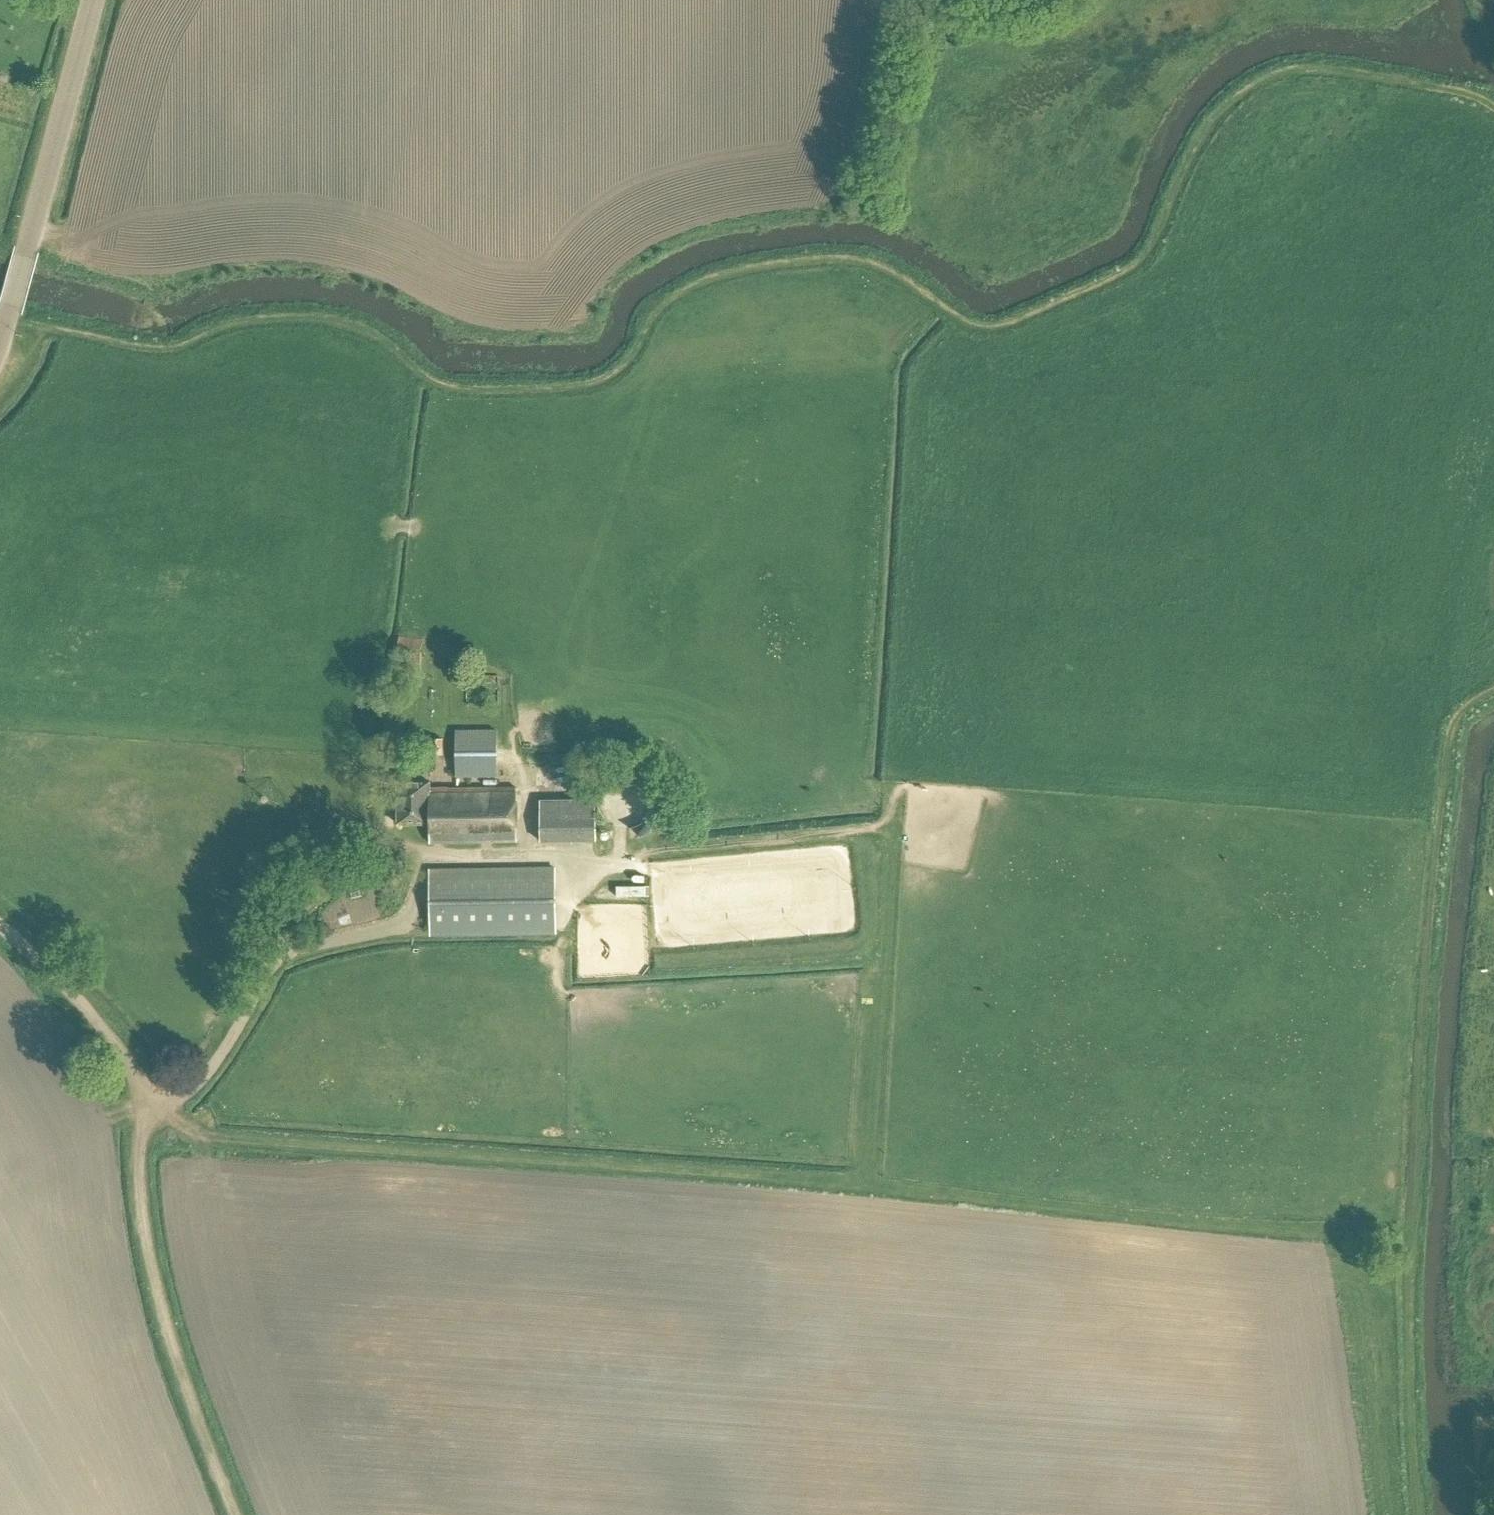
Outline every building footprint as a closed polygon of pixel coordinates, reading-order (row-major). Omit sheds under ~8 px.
[(396,685),(419,686),(423,639),(399,637),(396,685)] [(456,730),(456,777),(497,777),(497,730),(456,730)] [(429,754),(444,754),(444,739),(430,739),(429,754)] [(434,789),(431,783),(398,783),(399,825),(429,825),(429,843),(516,842),(515,788),(434,789)] [(593,793),(539,794),(540,843),(594,842),(593,793)] [(555,933),(554,869),(429,871),(430,935),(555,933)]
